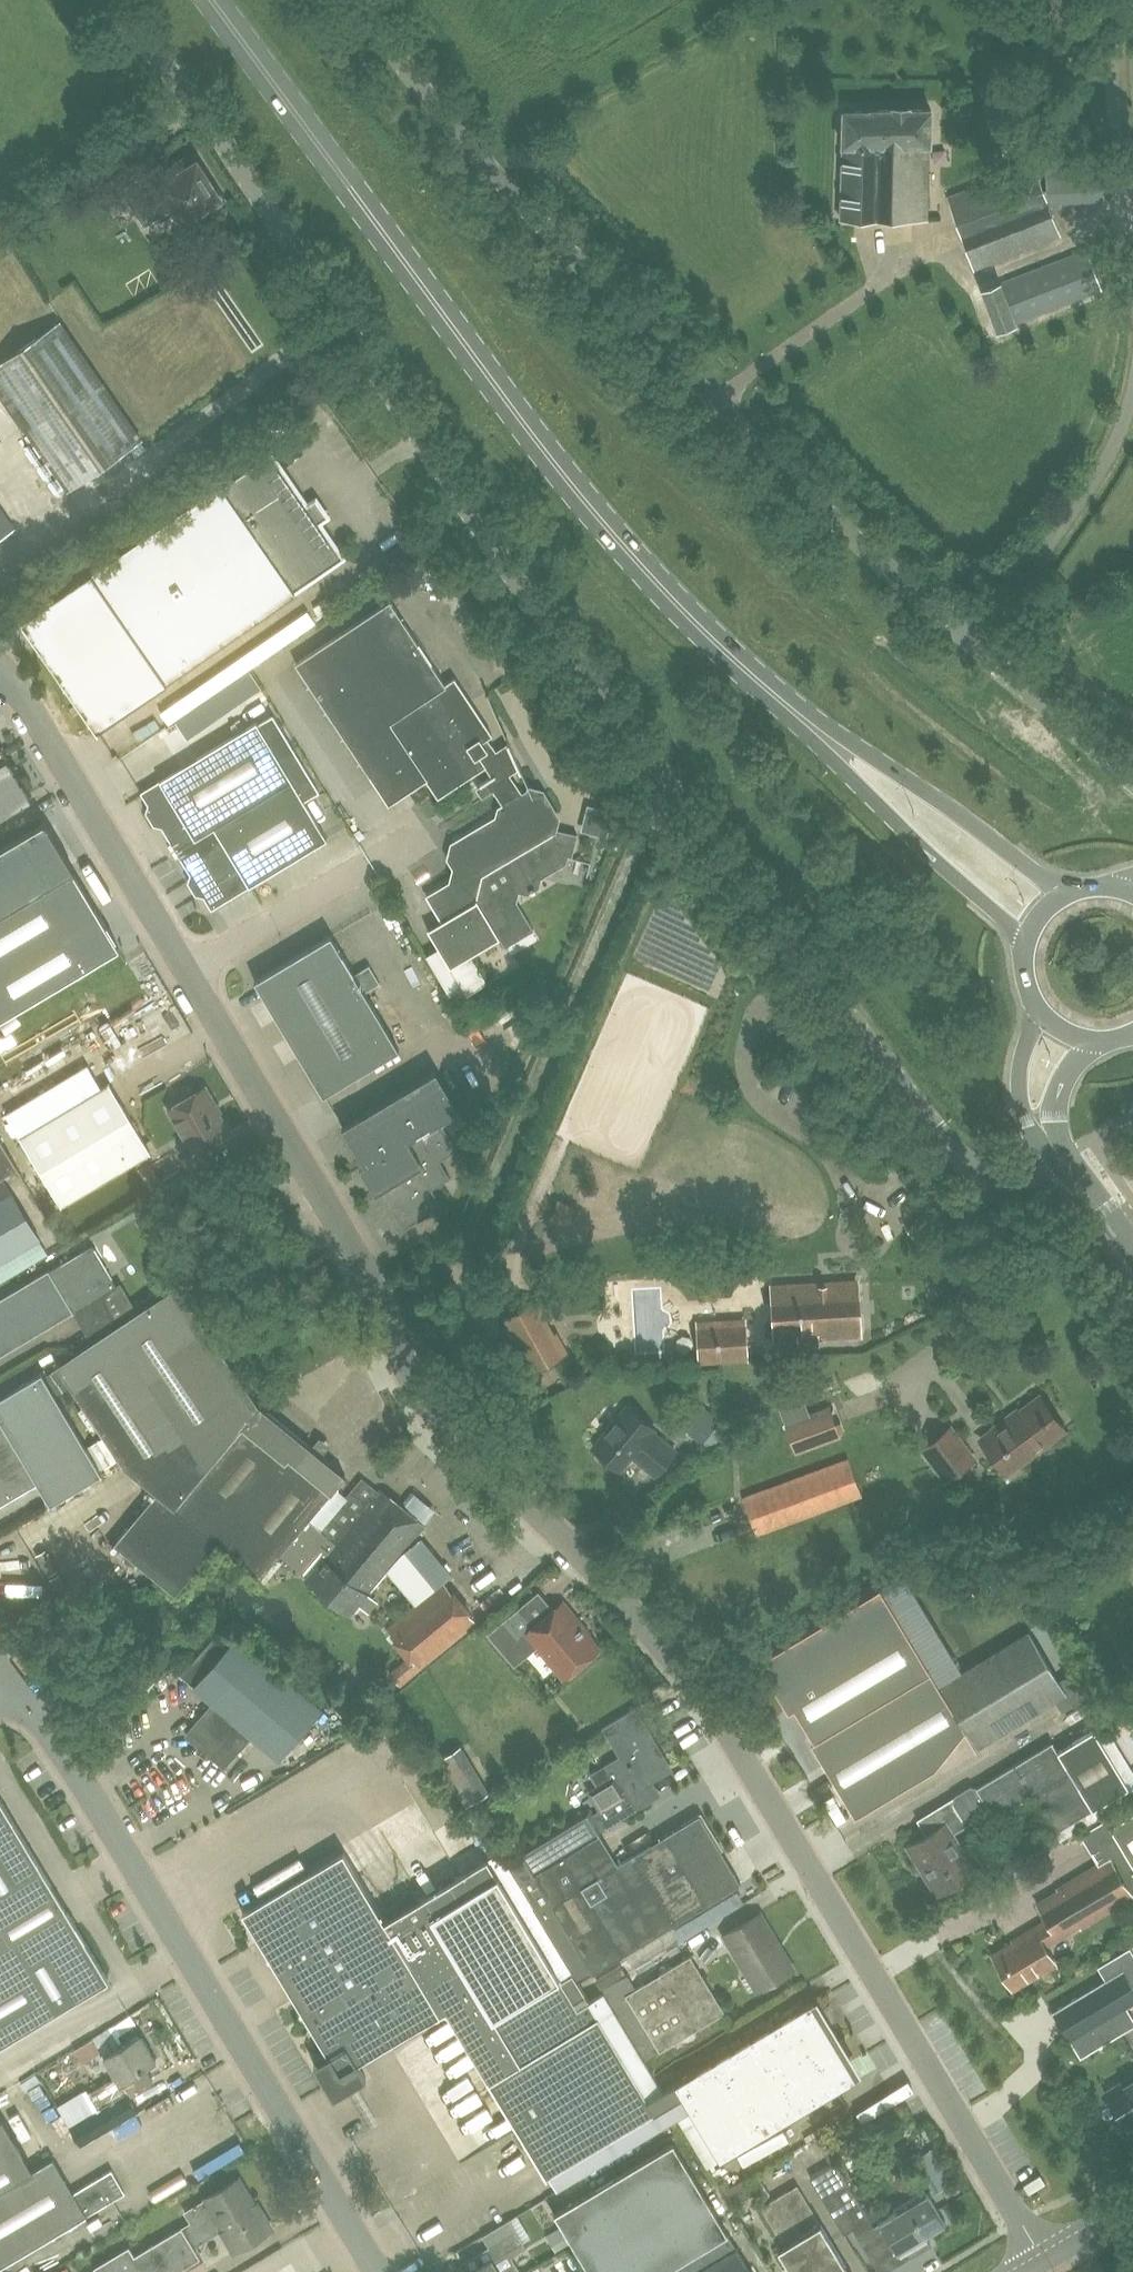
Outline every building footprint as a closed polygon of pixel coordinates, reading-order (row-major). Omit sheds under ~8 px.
[(930,111),(842,112),(839,218),(926,221),(927,157),(931,157),(930,111)] [(1046,188),(1042,188),(1047,202),(1103,199),(1101,157),(1044,161),(1046,188)] [(1032,162),(948,197),(973,270),(1059,236),(1047,202),(1042,188),(1032,162)] [(213,210),(227,201),(217,187),(211,185),(197,163),(160,187),(165,194),(153,202),(138,181),(123,190),(146,227),(174,209),(183,223),(207,208),(213,210)] [(1085,250),(981,290),(996,330),(1100,289),(1085,250)] [(0,361),(0,394),(67,490),(141,439),(59,321),(0,361)] [(98,731),(223,646),(296,595),(294,592),(345,558),(273,454),(223,488),(221,486),(92,575),(23,623),(98,731)] [(15,527),(0,506),(0,538),(15,527)] [(297,664),(377,785),(376,785),(388,803),(407,791),(408,792),(427,780),(438,798),(487,766),(492,777),(481,784),(482,785),(488,781),(492,789),(513,777),(511,775),(520,770),(521,772),(522,771),(509,742),(507,743),(508,744),(496,751),(489,739),(493,736),(455,678),(445,685),(391,602),(297,664)] [(175,847),(303,766),(272,715),(257,723),(142,792),(175,847)] [(30,800),(7,762),(0,766),(0,819),(30,800)] [(328,840),(304,801),(318,792),(303,766),(175,847),(212,909),(328,840)] [(526,791),(522,793),(513,777),(492,789),(501,805),(500,806),(497,818),(455,843),(451,860),(456,869),(454,882),(428,898),(442,922),(429,930),(439,946),(426,954),(455,1001),(487,981),(471,955),(500,938),(505,946),(533,929),(516,901),(518,891),(519,892),(528,895),(539,888),(541,880),(567,865),(569,857),(561,855),(558,849),(560,842),(557,841),(554,835),(558,820),(545,796),(526,791)] [(0,848),(0,1020),(120,948),(45,822),(0,848)] [(401,1050),(365,991),(379,982),(369,965),(355,973),(332,935),(255,980),(324,1095),(401,1050)] [(5,1113),(60,1203),(62,1207),(151,1154),(110,1085),(102,1089),(93,1073),(87,1064),(5,1113)] [(423,1217),(444,1205),(432,1186),(448,1176),(438,1159),(456,1148),(443,1128),(439,1120),(459,1109),(450,1093),(436,1070),(417,1081),(416,1080),(358,1115),(342,1125),(404,1229),(423,1217)] [(196,1153),(231,1132),(205,1089),(170,1110),(196,1153)] [(16,1168),(0,1140),(0,1177),(16,1168)] [(14,1196),(4,1177),(0,1179),(0,1263),(40,1240),(14,1196)] [(49,1269),(49,1270),(74,1312),(74,1311),(74,1310),(117,1285),(93,1245),(50,1271),(49,1269)] [(49,1270),(0,1299),(0,1356),(74,1312),(49,1270)] [(175,1277),(53,1355),(55,1358),(128,1465),(153,1482),(109,1537),(175,1587),(215,1536),(256,1569),(346,1466),(256,1395),(175,1277)] [(770,1288),(772,1341),(859,1336),(856,1283),(770,1288)] [(577,1349),(567,1296),(530,1303),(539,1356),(577,1349)] [(746,1318),(695,1321),(698,1364),(748,1361),(746,1318)] [(38,1483),(50,1503),(102,1473),(42,1372),(0,1397),(0,1505),(38,1483)] [(776,1403),(784,1424),(795,1453),(840,1436),(829,1407),(808,1415),(801,1394),(776,1403)] [(1006,1473),(1063,1431),(1039,1397),(1009,1420),(1007,1418),(980,1438),(1006,1473)] [(697,1400),(677,1424),(701,1444),(704,1441),(710,1446),(725,1427),(719,1422),(720,1420),(697,1400)] [(658,1471),(675,1450),(651,1430),(654,1426),(629,1405),(595,1447),(620,1468),(634,1451),(658,1471)] [(950,1424),(922,1446),(919,1448),(944,1483),(977,1459),(950,1424)] [(848,1457),(742,1497),(756,1535),(862,1496),(848,1457)] [(382,1489),(380,1492),(361,1477),(318,1529),(336,1544),(325,1558),(334,1566),(341,1558),(375,1587),(426,1526),(382,1489)] [(1120,1524),(1131,1543),(1132,1541),(1132,1516),(1120,1524)] [(334,1566),(325,1558),(308,1578),(352,1614),(375,1587),(341,1558),(334,1566)] [(900,1572),(756,1658),(787,1709),(790,1707),(811,1741),(855,1814),(934,1767),(966,1731),(976,1748),(1066,1694),(1029,1632),(961,1673),(900,1572)] [(416,1605),(406,1613),(386,1628),(406,1659),(389,1673),(400,1687),(476,1623),(442,1582),(416,1605)] [(539,1591),(488,1634),(515,1666),(539,1646),(565,1676),(598,1648),(578,1624),(580,1622),(563,1602),(555,1609),(539,1591)] [(219,1628),(181,1673),(196,1685),(234,1641),(219,1628)] [(279,1759),(323,1709),(239,1636),(234,1641),(196,1685),(215,1702),(188,1734),(225,1767),(252,1735),(279,1759)] [(598,1810),(589,1815),(598,1832),(607,1826),(661,1794),(653,1781),(669,1771),(656,1750),(660,1747),(636,1708),(604,1727),(622,1756),(605,1766),(602,1762),(588,1771),(597,1785),(587,1791),(598,1810)] [(952,1804),(959,1816),(945,1824),(952,1834),(990,1811),(994,1818),(1031,1795),(1054,1833),(1059,1840),(1132,1796),(1132,1775),(1104,1727),(1094,1733),(1093,1730),(1057,1752),(1051,1742),(975,1787),(970,1787),(954,1796),(952,1804)] [(460,1745),(433,1762),(447,1784),(451,1781),(466,1805),(489,1791),(460,1745)] [(0,1796),(0,2046),(110,1981),(0,1796)] [(1124,1853),(1132,1868),(1132,1811),(1108,1825),(1105,1819),(1104,1819),(1124,1853)] [(520,1853),(520,1852),(505,1862),(577,1982),(592,1973),(593,1974),(742,1885),(700,1814),(599,1875),(582,1846),(600,1835),(598,1832),(589,1815),(587,1813),(520,1853)] [(952,1834),(945,1824),(944,1822),(907,1845),(922,1870),(925,1868),(940,1894),(975,1872),(974,1870),(982,1865),(984,1856),(977,1844),(967,1842),(959,1847),(952,1834)] [(442,2014),(441,2011),(385,1919),(345,1851),(244,1912),(331,2056),(316,2065),(336,2097),(368,2077),(360,2063),(442,2014)] [(1132,1896),(1132,1868),(1124,1853),(1111,1861),(1110,1858),(1058,1889),(1059,1892),(1037,1905),(1046,1920),(1020,1936),(1021,1938),(991,1955),(1012,1990),(1055,1965),(1044,1947),(1078,1926),(1079,1928),(1132,1896)] [(559,2021),(577,2010),(486,1859),(385,1919),(441,2011),(442,2014),(448,2010),(490,2080),(567,2035),(559,2021)] [(793,1970),(760,1914),(725,1935),(758,1990),(793,1970)] [(1130,1947),(1097,1966),(1105,1980),(1052,2012),(1066,2035),(1069,2041),(1071,2041),(1080,2057),(1132,2025),(1132,2019),(1127,2008),(1132,2004),(1132,1953),(1130,1947)] [(660,1974),(635,1989),(627,1974),(602,1988),(604,1991),(644,2059),(659,2050),(659,2051),(694,2030),(694,2031),(726,2013),(692,1956),(660,1974)] [(589,2003),(577,2010),(559,2021),(567,2035),(490,2080),(546,2176),(609,2139),(617,2152),(677,2116),(690,2109),(675,2083),(662,2090),(644,2059),(604,1991),(588,2000),(589,2003)] [(857,2076),(811,2001),(675,2083),(690,2109),(721,2158),(857,2076)] [(90,2094),(98,2107),(94,2109),(83,2090),(60,2103),(74,2126),(71,2128),(81,2145),(135,2112),(127,2099),(153,2083),(144,2068),(156,2060),(141,2035),(104,2057),(117,2078),(90,2094)] [(1106,2094),(1126,2128),(1132,2123),(1132,2077),(1106,2094)] [(32,2165),(10,2128),(0,2134),(0,2184),(32,2165)] [(669,2269),(691,2255),(728,2233),(674,2142),(614,2178),(669,2269)] [(934,2147),(918,2157),(939,2192),(955,2182),(934,2147)] [(0,2185),(0,2261),(126,2189),(112,2166),(75,2186),(56,2152),(0,2185)] [(861,2224),(865,2232),(872,2227),(868,2220),(869,2219),(835,2162),(810,2177),(844,2234),(861,2224)] [(669,2269),(614,2178),(555,2213),(590,2271),(663,2271),(669,2269)] [(95,2266),(93,2266),(95,2269),(89,2271),(176,2271),(199,2258),(191,2244),(221,2226),(235,2250),(269,2230),(239,2179),(205,2199),(183,2212),(190,2224),(181,2229),(180,2228),(134,2255),(129,2246),(106,2259),(95,2266)] [(872,2227),(865,2232),(858,2236),(879,2271),(886,2271),(909,2258),(903,2248),(927,2234),(945,2223),(936,2209),(927,2193),(879,2222),(880,2223),(872,2227)] [(759,2209),(782,2246),(778,2248),(792,2271),(850,2271),(809,2204),(777,2223),(766,2205),(759,2209)] [(483,2236),(496,2258),(523,2242),(510,2220),(483,2236)] [(691,2255),(701,2271),(751,2271),(728,2233),(691,2255)] [(691,2255),(669,2269),(663,2271),(701,2271),(691,2255)] [(492,2259),(470,2271),(500,2271),(492,2259)]
